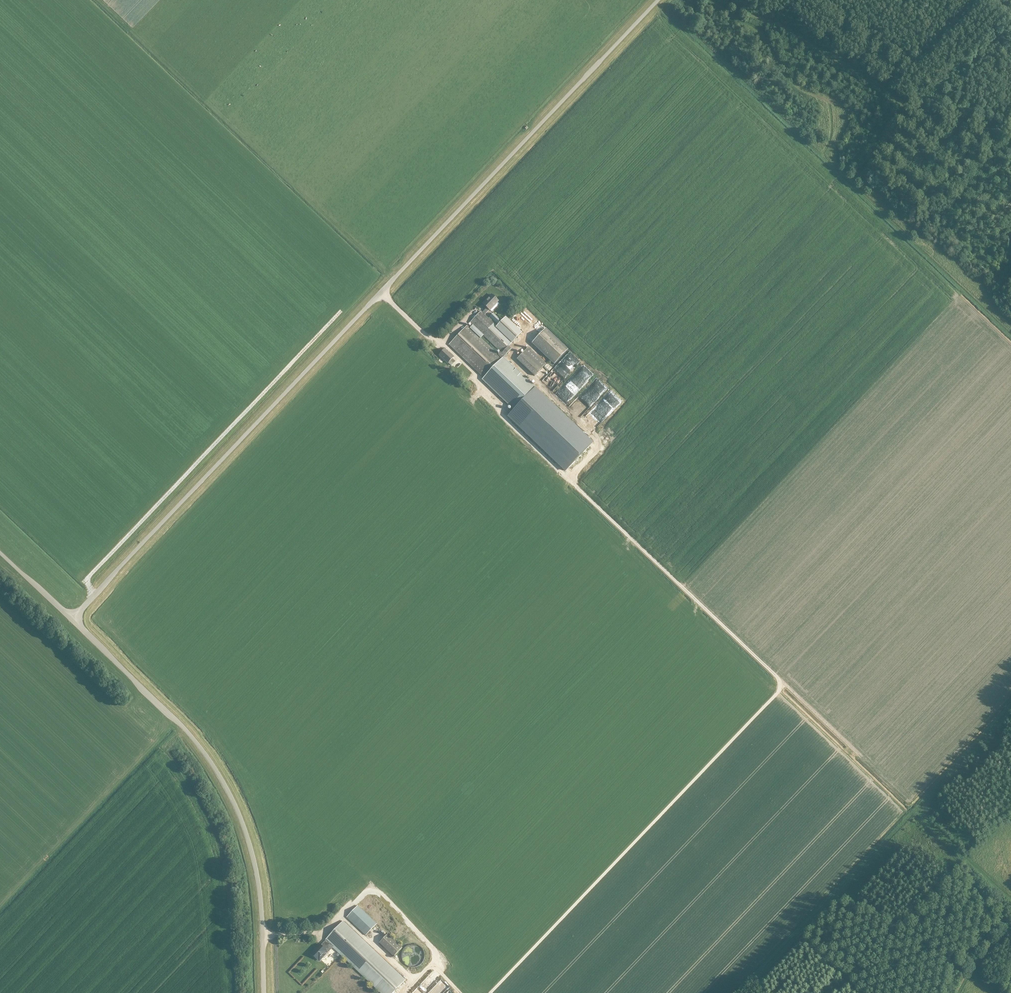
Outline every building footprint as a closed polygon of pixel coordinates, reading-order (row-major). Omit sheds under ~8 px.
[(467,326),(449,345),(484,378),(482,380),(483,379),(515,409),(514,410),(512,412),(508,416),(566,471),(592,443),(535,388),(503,358),(511,349),(509,347),(513,342),(522,333),(506,317),(497,326),(485,315),(490,310),(492,308),(497,302),(497,303),(499,301),(492,295),(483,304),(487,308),(482,313),(481,311),(470,323),(473,326),(471,329),(467,326)] [(532,344),(554,364),(568,350),(546,329),(532,344)] [(546,364),(529,347),(517,360),(535,376),(546,364)] [(445,350),(439,355),(448,363),(451,366),(456,362),(453,359),(454,357),(448,352),(447,353),(447,352),(445,350)] [(573,394),(592,374),(583,365),(563,386),(573,394)] [(582,391),(588,401),(598,395),(595,390),(597,389),(594,384),(582,391)] [(566,402),(572,395),(562,386),(556,393),(566,402)] [(376,924),(358,906),(346,918),(365,935),(376,924)] [(311,954),(317,960),(319,961),(320,961),(333,947),(381,992),(393,992),(405,980),(343,921),(325,940),(321,945),(320,944),(311,954)] [(402,948),(387,934),(379,943),(394,957),(402,948)] [(402,955),(402,956),(402,957),(402,958),(402,959),(403,960),(403,961),(404,962),(404,963),(405,963),(405,964),(406,965),(407,965),(408,966),(409,967),(410,967),(411,967),(412,967),(413,967),(414,967),(415,967),(416,967),(417,967),(418,966),(419,966),(420,965),(421,964),(422,963),(423,962),(423,961),(424,960),(424,959),(424,958),(424,957),(424,956),(424,955),(424,954),(424,953),(424,952),(423,951),(422,950),(422,949),(421,948),(420,948),(420,947),(419,946),(418,946),(417,946),(416,945),(415,945),(414,945),(413,945),(412,945),(411,945),(410,945),(409,946),(408,946),(407,947),(406,948),(405,948),(405,949),(404,950),(404,951),(403,951),(403,952),(402,953),(402,954),(402,955)] [(411,992),(423,992),(426,989),(420,983),(411,992)]
